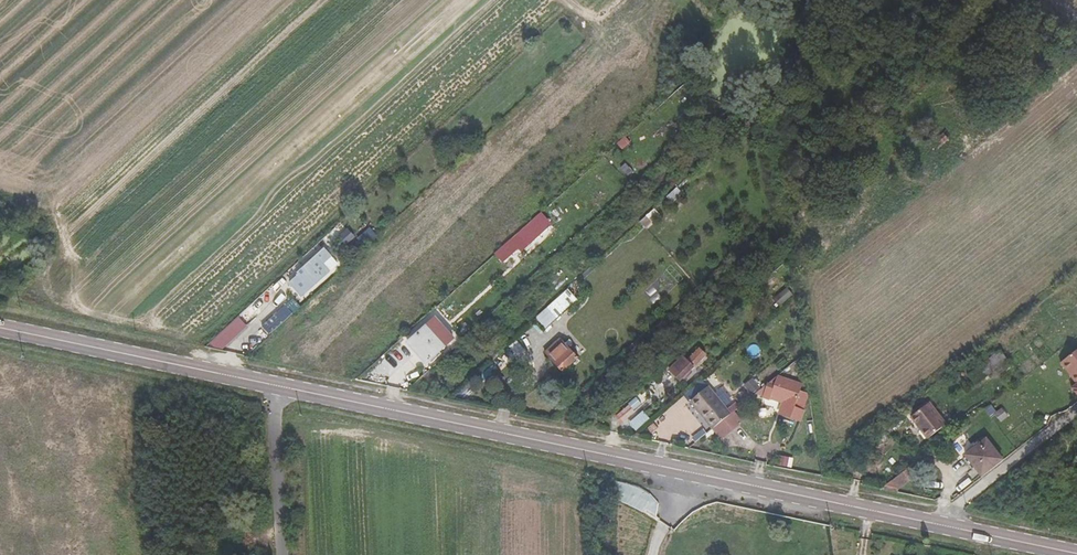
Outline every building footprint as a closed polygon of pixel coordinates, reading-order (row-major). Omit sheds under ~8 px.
[(541,212),(495,254),(503,264),(518,251),(520,254),(552,225),(541,212)] [(335,258),(330,252),(319,262),(325,268),(335,258)] [(323,276),(314,266),(304,275),(306,278),(296,287),(308,299),(322,286),(318,281),(323,276)] [(566,299),(562,295),(537,319),(549,331),(567,315),(564,310),(565,308),(562,303),(566,299)] [(285,305),(262,327),(269,335),(292,313),(285,305)] [(238,316),(211,342),(220,352),(247,325),(238,316)] [(431,330),(416,344),(429,359),(445,346),(456,336),(442,320),(431,330)] [(257,323),(245,335),(250,341),(263,330),(257,323)] [(568,336),(547,354),(565,375),(586,356),(568,336)] [(688,363),(676,373),(684,384),(711,360),(705,354),(692,366),(688,363)] [(1068,363),(1076,376),(1076,356),(1068,363)] [(991,366),(973,379),(980,388),(998,375),(991,366)] [(667,381),(659,388),(663,395),(672,387),(667,381)] [(727,435),(746,420),(724,393),(705,408),(727,435)] [(804,402),(780,394),(770,401),(766,413),(772,416),(774,412),(787,416),(783,429),(793,433),(796,427),(803,429),(810,412),(802,409),(804,402)] [(925,439),(948,427),(934,402),(912,414),(925,439)] [(628,405),(616,417),(621,423),(634,412),(628,405)] [(796,427),(793,433),(801,436),(803,429),(796,427)] [(994,442),(976,456),(992,476),(1010,462),(994,442)] [(914,474),(899,486),(904,492),(919,480),(914,474)]
